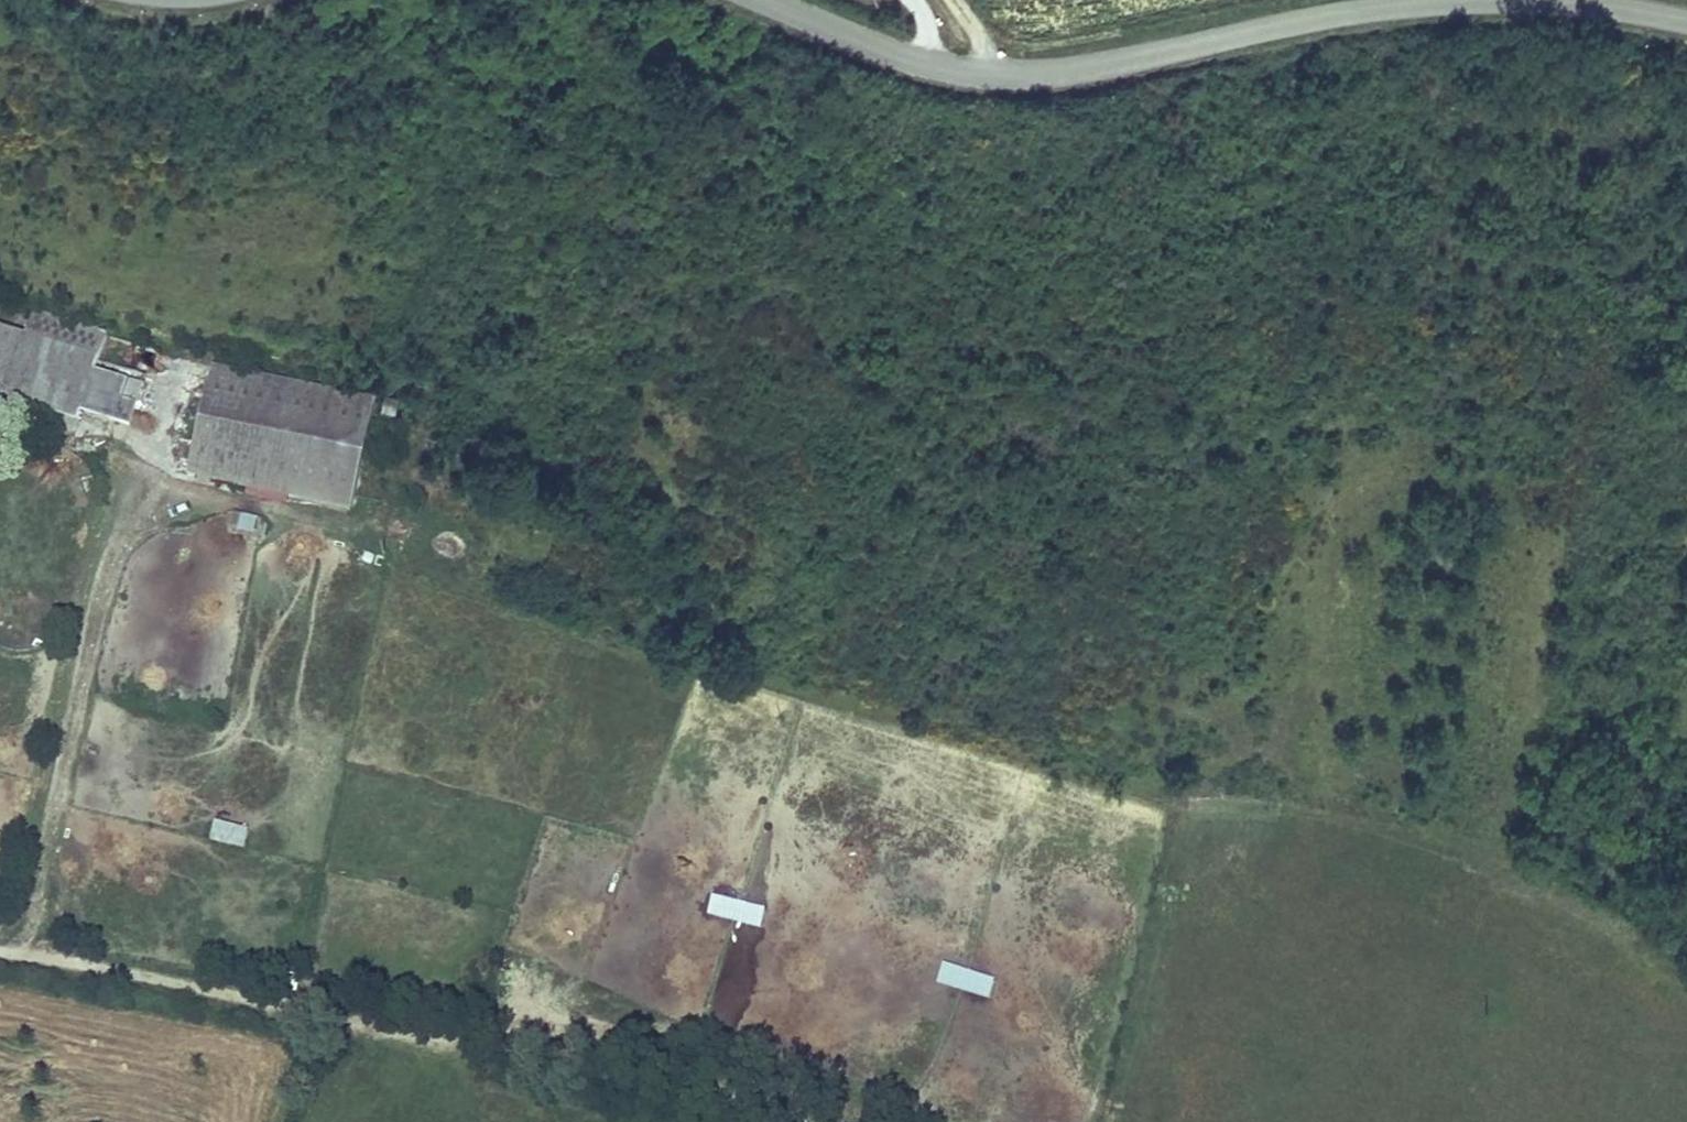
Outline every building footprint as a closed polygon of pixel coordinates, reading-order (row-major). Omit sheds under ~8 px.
[(145,374),(99,361),(108,330),(33,309),(26,334),(0,327),(0,391),(76,412),(81,394),(114,403),(108,426),(129,432),(145,374)] [(219,488),(244,371),(212,364),(187,481),(219,488)] [(353,516),(378,400),(244,371),(219,488),(353,516)] [(0,391),(0,406),(72,426),(74,417),(76,412),(0,391)] [(108,426),(114,403),(81,394),(76,412),(74,417),(108,426)] [(227,534),(256,543),(263,523),(233,514),(227,534)] [(244,851),(249,830),(214,822),(210,843),(244,851)]
